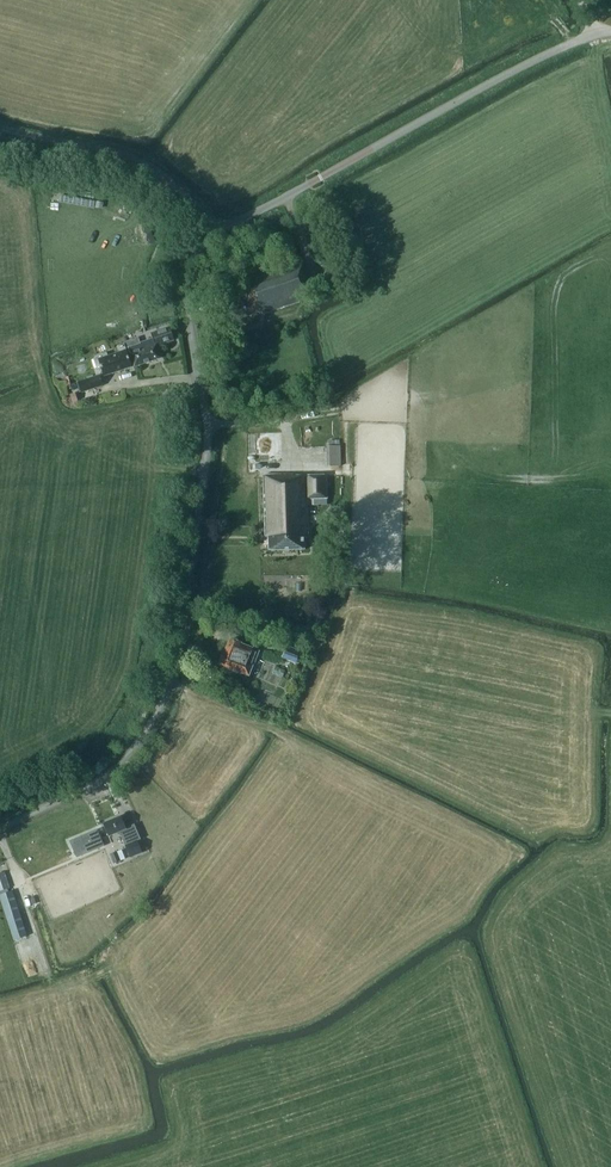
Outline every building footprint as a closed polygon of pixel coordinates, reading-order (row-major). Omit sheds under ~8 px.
[(282,256),(285,265),(241,280),(247,297),(245,297),(246,301),(228,307),(233,321),(263,311),(264,314),(314,297),(302,259),(300,260),(292,236),(275,242),(279,257),(282,256)] [(154,339),(141,343),(139,338),(127,342),(135,367),(161,358),(157,346),(175,340),(171,327),(152,333),(154,339)] [(94,360),(97,369),(102,367),(105,377),(132,367),(125,345),(118,347),(119,353),(108,356),(107,353),(96,357),(94,360)] [(78,382),(82,393),(103,385),(99,375),(78,382)] [(329,447),(330,467),(341,467),(340,446),(329,447)] [(305,538),(308,538),(307,505),(326,505),(326,476),(307,477),(307,475),(263,476),(265,536),(268,536),(268,550),(283,550),(292,550),(292,549),(305,549),(305,538)] [(260,643),(268,646),(271,640),(263,637),(260,643)] [(254,665),(259,650),(252,648),(252,647),(241,643),(241,642),(230,638),(225,653),(223,653),(220,664),(230,667),(229,669),(231,670),(232,672),(238,674),(239,673),(242,674),(242,672),(249,674),(252,664),(254,665)] [(283,658),(298,664),(303,653),(287,646),(283,658)] [(119,831),(125,845),(140,839),(134,824),(125,827),(121,816),(104,823),(109,835),(119,831)] [(97,830),(70,841),(76,857),(103,846),(97,830)] [(110,855),(113,864),(120,861),(117,852),(110,855)] [(5,872),(0,873),(0,893),(11,889),(5,872)] [(13,940),(26,935),(12,891),(0,895),(0,897),(13,940)]
